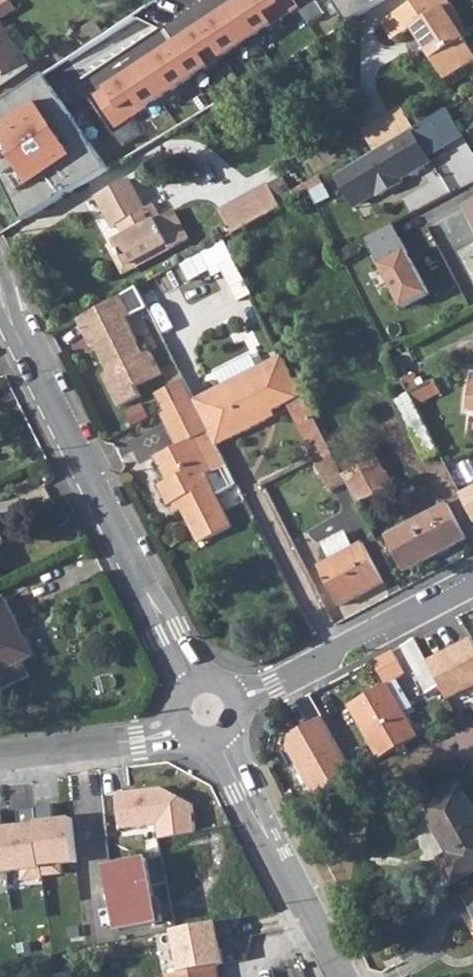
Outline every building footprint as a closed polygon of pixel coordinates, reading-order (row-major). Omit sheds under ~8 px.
[(117,135),(301,14),(292,0),(245,0),(94,100),(117,135)] [(349,26),(387,0),(331,0),(349,26)] [(449,0),(417,0),(383,22),(394,38),(413,26),(446,78),(472,61),(472,50),(458,26),(464,22),(449,0)] [(29,67),(0,23),(0,87),(29,67)] [(23,225),(105,175),(51,85),(45,74),(0,104),(0,179),(23,225)] [(362,129),(375,151),(392,140),(410,130),(414,128),(400,106),(362,129)] [(410,130),(418,144),(425,156),(461,134),(446,108),(414,128),(410,130)] [(395,174),(413,164),(406,151),(418,144),(410,130),(392,140),(375,151),(334,176),(351,204),(374,191),(377,196),(400,182),(395,174)] [(267,185),(280,207),(308,192),(310,191),(304,182),(289,190),(282,177),(267,185)] [(114,243),(126,266),(162,246),(165,252),(187,240),(171,211),(158,218),(151,206),(144,210),(127,179),(95,197),(112,228),(118,224),(125,237),(114,243)] [(232,234),(280,207),(267,185),(266,184),(219,211),(232,234)] [(391,224),(365,238),(402,308),(428,294),(391,224)] [(227,268),(236,290),(248,285),(228,239),(204,249),(214,273),(227,268)] [(114,243),(107,246),(122,275),(130,272),(126,266),(114,243)] [(126,266),(130,272),(165,252),(162,246),(126,266)] [(76,321),(85,339),(88,337),(108,374),(101,377),(117,407),(139,396),(135,387),(160,374),(149,353),(143,356),(124,319),(130,316),(146,307),(136,287),(120,296),(76,321)] [(205,395),(228,441),(263,423),(260,416),(271,411),(285,404),(329,491),(345,483),(341,474),(337,465),(305,402),(282,356),(205,395)] [(401,379),(403,384),(408,393),(408,394),(424,385),(421,379),(418,381),(413,373),(401,379)] [(157,394),(164,408),(167,414),(193,401),(183,380),(157,394)] [(408,394),(414,407),(422,403),(439,393),(433,381),(424,385),(408,394)] [(394,400),(425,461),(438,454),(420,417),(414,407),(408,394),(408,393),(394,400)] [(193,401),(217,447),(228,441),(205,395),(193,401)] [(162,416),(178,446),(194,437),(213,474),(221,469),(226,467),(217,447),(193,401),(167,414),(162,416)] [(414,407),(420,417),(427,412),(422,403),(414,407)] [(260,416),(263,423),(272,418),(271,411),(260,416)] [(172,503),(177,500),(181,508),(187,521),(199,544),(232,526),(216,496),(230,488),(221,469),(213,474),(194,437),(178,446),(154,458),(167,482),(158,486),(168,505),(172,503)] [(341,474),(345,483),(357,506),(382,493),(374,479),(385,473),(377,457),(355,468),(341,474)] [(337,465),(341,474),(355,468),(350,459),(337,465)] [(374,479),(382,493),(393,488),(385,473),(374,479)] [(460,493),(472,518),(472,487),(460,493)] [(172,503),(176,510),(181,508),(177,500),(172,503)] [(383,536),(402,571),(464,539),(446,504),(383,536)] [(317,566),(338,605),(381,583),(360,543),(351,549),(343,533),(322,544),(330,559),(317,566)] [(22,662),(9,636),(20,630),(13,615),(4,598),(0,601),(0,691),(29,677),(22,662)] [(9,636),(22,662),(33,657),(20,630),(9,636)] [(401,647),(425,694),(440,686),(427,661),(416,639),(401,647)] [(440,686),(446,699),(472,685),(472,644),(470,639),(427,661),(440,686)] [(374,661),(376,664),(383,677),(387,684),(348,706),(378,760),(417,739),(395,699),(404,694),(397,682),(400,670),(391,651),(374,661)] [(376,664),(369,669),(375,681),(383,677),(376,664)] [(321,717),(290,734),(286,747),(313,797),(353,775),(321,717)] [(450,855),(441,860),(456,884),(472,874),(472,809),(461,788),(424,809),(450,855)] [(80,863),(71,812),(37,816),(38,818),(3,821),(8,870),(80,863)] [(3,821),(2,814),(0,814),(0,871),(8,870),(3,821)] [(108,866),(121,928),(157,920),(145,859),(108,866)] [(470,909),(472,908),(472,889),(462,895),(470,909)] [(175,931),(182,974),(216,968),(230,965),(219,921),(175,931)] [(216,968),(182,974),(168,976),(218,976),(216,968)]
